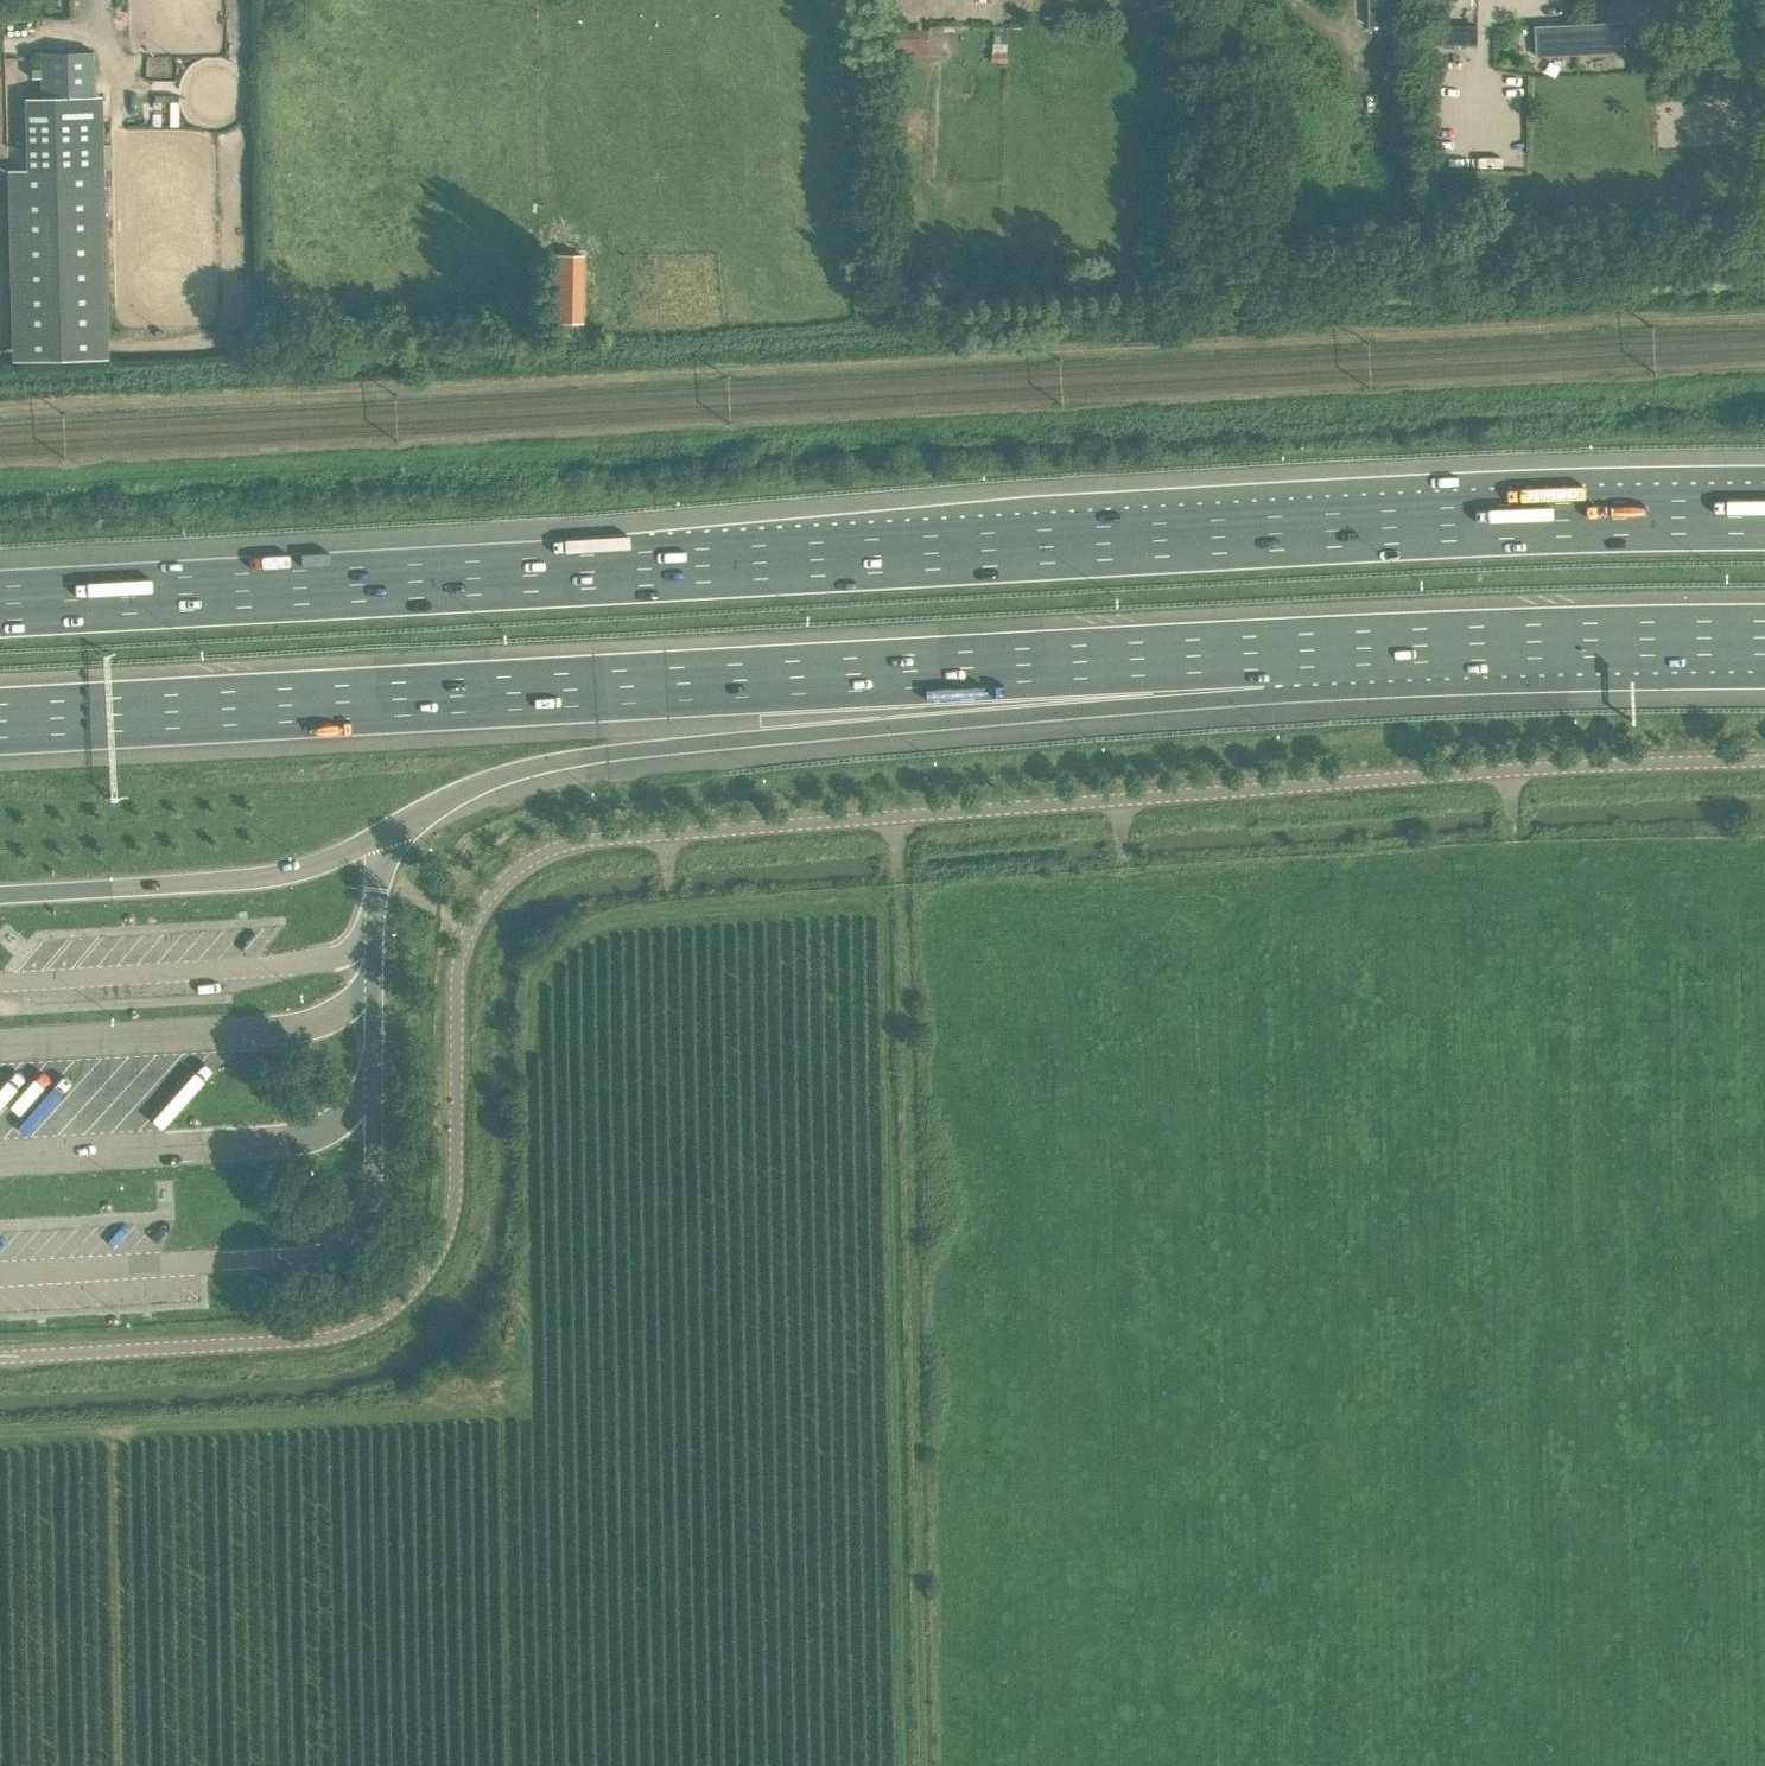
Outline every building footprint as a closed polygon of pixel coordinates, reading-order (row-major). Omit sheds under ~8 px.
[(1410,0),(1369,0),(1370,27),(1410,26),(1410,0)] [(1624,51),(1623,21),(1535,25),(1536,56),(1624,51)] [(1433,24),(1433,44),(1477,45),(1477,25),(1433,24)] [(873,28),(872,58),(927,59),(927,29),(873,28)] [(41,52),(42,108),(97,107),(96,51),(41,52)] [(1008,54),(992,53),(991,61),(1007,62),(1008,54)] [(553,253),(552,291),(583,292),(584,254),(553,253)] [(18,1088),(9,1080),(0,1089),(0,1107),(18,1088)] [(154,1119),(160,1125),(187,1098),(181,1092),(154,1119)] [(39,1105),(16,1130),(23,1137),(46,1112),(39,1105)]
